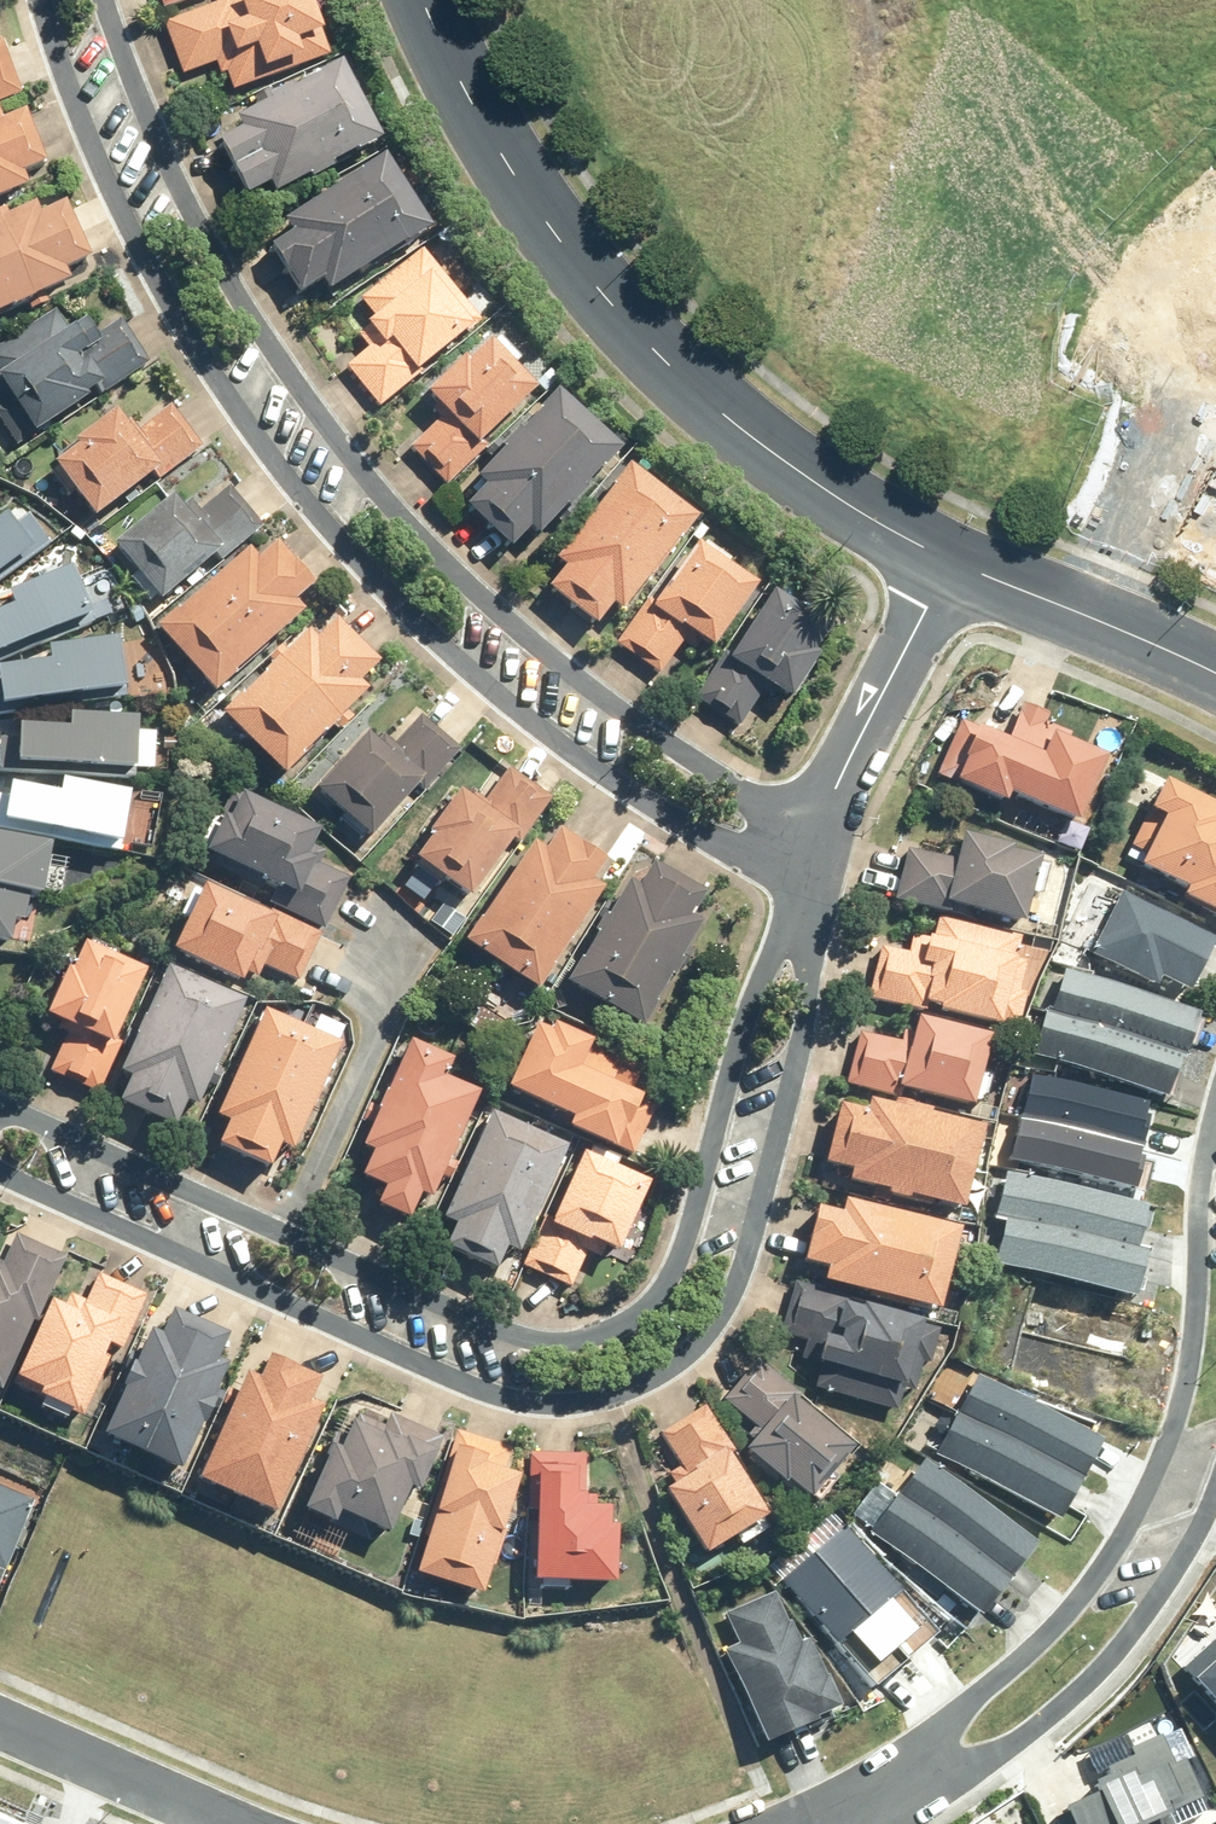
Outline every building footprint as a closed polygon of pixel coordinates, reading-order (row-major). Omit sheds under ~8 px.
[(315,0),(224,0),(165,23),(184,73),(216,61),(221,73),(228,71),(235,89),(332,54),(323,31),(325,29),(315,0)] [(22,92),(2,36),(0,37),(0,100),(22,92)] [(313,178),(337,167),(334,164),(385,138),(344,60),(237,116),(244,128),(221,139),(249,193),(271,181),(277,193),(312,175),(313,178)] [(48,161),(27,109),(3,119),(0,113),(0,196),(29,185),(23,172),(48,161)] [(295,232),(271,246),(301,294),(324,278),(332,290),(432,225),(387,155),(287,219),(295,232)] [(67,202),(42,213),(37,203),(11,214),(7,206),(0,209),(0,313),(28,301),(32,309),(50,300),(45,291),(70,279),(67,269),(91,257),(67,202)] [(371,324),(359,333),(370,347),(348,364),(382,407),(425,372),(422,369),(483,319),(424,248),(362,297),(377,316),(370,322),(371,324)] [(17,446),(39,433),(38,431),(90,398),(87,394),(98,388),(101,393),(150,361),(122,318),(99,334),(87,318),(67,330),(55,310),(0,346),(0,419),(17,446)] [(541,388),(493,338),(471,359),(467,356),(461,362),(459,360),(433,385),(434,387),(429,392),(448,411),(412,447),(448,485),(488,445),(485,442),(541,388)] [(624,449),(561,390),(542,410),(540,408),(505,444),(508,448),(480,477),(489,485),(469,505),(515,547),(534,526),(544,533),(624,449)] [(76,440),(79,446),(56,462),(97,517),(156,473),(161,480),(204,446),(172,404),(140,429),(132,418),(128,422),(118,409),(76,440)] [(559,558),(569,568),(552,589),(600,625),(617,604),(626,612),(702,518),(634,465),(559,558)] [(175,493),(115,543),(164,600),(218,555),(223,560),(265,525),(231,485),(201,509),(191,497),(184,504),(175,493)] [(36,552),(5,508),(0,512),(0,577),(36,552)] [(250,548),(159,626),(216,693),(239,673),(238,672),(307,612),(298,602),(319,584),(279,540),(259,558),(250,548)] [(650,597),(617,644),(662,674),(685,641),(695,647),(701,639),(718,650),(764,583),(701,540),(659,601),(650,597)] [(93,620),(72,571),(12,596),(18,609),(0,617),(0,659),(93,620)] [(727,653),(699,696),(742,723),(769,682),(795,699),(823,655),(816,652),(833,626),(778,590),(734,656),(727,653)] [(383,664),(339,620),(319,640),(311,631),(289,652),(283,645),(269,659),(275,666),(224,715),(287,778),(336,727),(343,732),(357,719),(350,713),(370,692),(363,684),(383,664)] [(7,709),(127,692),(120,644),(47,654),(48,665),(2,672),(7,709)] [(1049,723),(1052,715),(1027,704),(1012,739),(982,729),(979,735),(961,729),(940,774),(1010,804),(1015,795),(1082,825),(1113,757),(1072,740),(1074,733),(1049,723)] [(371,732),(318,790),(373,840),(421,788),(426,792),(465,750),(423,711),(396,741),(386,732),(379,739),(371,732)] [(23,767),(139,775),(143,721),(69,716),(67,732),(26,729),(23,767)] [(436,835),(418,860),(474,900),(517,840),(523,845),(555,799),(510,768),(487,800),(477,794),(473,798),(461,789),(432,832),(436,835)] [(1145,867),(1192,889),(1188,898),(1215,910),(1215,803),(1171,780),(1156,810),(1153,808),(1135,846),(1151,854),(1145,867)] [(6,826),(123,848),(133,797),(64,784),(62,796),(13,786),(6,826)] [(209,854),(295,895),(287,912),(327,929),(350,879),(321,866),(328,851),(317,845),(323,830),(235,789),(220,818),(225,820),(209,854)] [(608,889),(596,882),(610,862),(561,830),(549,850),(536,843),(485,922),(482,920),(467,942),(542,993),(559,967),(556,966),(608,889)] [(1018,853),(1019,847),(968,834),(962,860),(910,847),(896,901),(947,913),(949,903),(1029,923),(1045,860),(1018,853)] [(44,900),(55,850),(0,838),(0,890),(44,900)] [(709,895),(657,864),(641,889),(632,883),(611,918),(608,916),(597,934),(601,935),(585,961),(583,961),(571,980),(570,983),(645,1029),(660,1004),(659,1003),(674,977),(679,980),(696,952),(690,949),(705,924),(696,919),(709,895)] [(272,910),(270,915),(207,885),(175,952),(244,985),(250,974),(260,978),(266,965),(301,982),(324,934),(272,910)] [(1126,892),(1095,956),(1207,1010),(1215,993),(1215,936),(1126,892)] [(29,902),(0,896),(0,946),(19,950),(29,902)] [(1005,1028),(1006,1026),(1021,1029),(1029,994),(1023,993),(1030,962),(1020,959),(1024,937),(942,916),(937,939),(916,934),(911,953),(884,946),(871,999),(926,1012),(928,1004),(944,1008),(943,1012),(1005,1028)] [(48,1016),(71,1027),(51,1070),(100,1092),(123,1042),(118,1040),(149,973),(86,944),(77,964),(73,962),(48,1016)] [(217,1069),(247,1002),(170,968),(140,1033),(131,1029),(124,1046),(132,1050),(121,1075),(132,1080),(122,1104),(177,1130),(187,1105),(199,1110),(210,1085),(218,1089),(225,1073),(217,1069)] [(1206,1019),(1063,971),(1048,1016),(1190,1064),(1206,1019)] [(571,980),(561,974),(554,986),(564,992),(570,983),(571,980)] [(218,1119),(231,1125),(221,1147),(272,1170),(283,1146),(295,1152),(343,1045),(267,1011),(218,1119)] [(1190,1064),(1048,1016),(1032,1060),(1175,1109),(1190,1064)] [(996,1038),(922,1019),(917,1035),(906,1032),(899,1042),(862,1031),(848,1084),(902,1097),(904,1089),(977,1109),(980,1102),(987,1104),(996,1075),(987,1073),(996,1038)] [(511,1089),(577,1120),(572,1128),(619,1150),(620,1149),(636,1156),(659,1108),(646,1103),(649,1096),(636,1090),(647,1066),(617,1054),(619,1049),(587,1034),(585,1037),(558,1025),(555,1032),(541,1026),(511,1089)] [(389,1190),(381,1208),(411,1222),(423,1197),(435,1200),(483,1093),(446,1078),(456,1062),(412,1043),(365,1150),(376,1155),(365,1179),(389,1190)] [(1160,1106),(1038,1076),(1027,1117),(1150,1147),(1160,1106)] [(916,1108),(917,1105),(899,1099),(897,1106),(874,1101),(871,1111),(843,1104),(829,1165),(856,1172),(853,1183),(893,1193),(892,1197),(912,1202),(913,1198),(969,1212),(990,1130),(935,1116),(936,1112),(916,1108)] [(447,1222),(459,1229),(449,1251),(500,1274),(510,1251),(522,1257),(572,1149),(494,1114),(447,1222)] [(1150,1147),(1027,1117),(1017,1159),(1140,1188),(1150,1147)] [(547,1216),(524,1266),(573,1288),(589,1253),(604,1259),(608,1248),(622,1254),(655,1184),(586,1153),(557,1221),(547,1216)] [(1179,1216),(1011,1177),(1000,1223),(1168,1262),(1179,1216)] [(808,1264),(832,1270),(829,1284),(945,1314),(966,1232),(849,1202),(846,1215),(821,1209),(808,1264)] [(1168,1262),(1000,1223),(989,1268),(1157,1308),(1168,1262)] [(3,1395),(35,1323),(38,1324),(68,1257),(18,1235),(5,1264),(0,1262),(0,1393),(3,1395)] [(18,1382),(44,1394),(41,1400),(84,1420),(112,1359),(108,1357),(112,1345),(124,1350),(148,1296),(99,1275),(88,1300),(72,1293),(65,1308),(54,1302),(18,1382)] [(944,1331),(927,1326),(928,1323),(869,1307),(868,1310),(848,1305),(848,1303),(815,1294),(818,1288),(798,1281),(782,1332),(809,1342),(802,1368),(822,1375),(818,1389),(900,1413),(906,1391),(918,1394),(927,1364),(933,1365),(944,1331)] [(232,1337),(175,1312),(164,1337),(155,1332),(143,1358),(133,1352),(125,1370),(132,1373),(124,1391),(126,1392),(105,1438),(183,1475),(204,1427),(209,1429),(216,1412),(218,1413),(226,1396),(222,1394),(228,1379),(225,1378),(231,1367),(224,1364),(229,1353),(225,1352),(232,1337)] [(323,1382),(271,1358),(261,1380),(249,1375),(201,1484),(278,1518),(327,1410),(313,1404),(323,1382)] [(758,1442),(749,1454),(789,1490),(794,1484),(814,1502),(859,1451),(800,1402),(804,1397),(760,1360),(726,1400),(757,1428),(751,1436),(758,1442)] [(1107,1446),(978,1379),(938,1458),(1066,1524),(1107,1446)] [(683,1468),(672,1474),(679,1487),(669,1493),(710,1559),(761,1527),(760,1525),(772,1517),(733,1456),(738,1453),(707,1407),(662,1434),(683,1468)] [(331,1457),(307,1514),(338,1528),(342,1516),(393,1537),(413,1491),(423,1495),(445,1438),(391,1414),(387,1427),(360,1414),(349,1439),(337,1434),(328,1456),(331,1457)] [(451,1474),(419,1577),(486,1598),(524,1478),(507,1473),(515,1448),(459,1431),(446,1472),(451,1474)] [(532,1520),(540,1521),(538,1584),(620,1587),(622,1529),(614,1529),(614,1510),(598,1510),(598,1497),(587,1496),(587,1455),(532,1453),(532,1520)] [(930,1469),(874,1541),(987,1628),(1043,1556),(930,1469)] [(45,1503),(0,1483),(0,1601),(45,1503)] [(846,1527),(815,1553),(905,1656),(935,1630),(846,1527)] [(815,1553),(785,1580),(874,1683),(905,1656),(815,1553)] [(694,1604),(756,1712),(828,1671),(766,1563),(694,1604)] [(1184,1670),(1215,1703),(1215,1639),(1184,1670)] [(1064,1805),(1072,1823),(1181,1823),(1176,1813),(1207,1799),(1189,1758),(1175,1764),(1161,1733),(1133,1745),(1138,1755),(1100,1771),(1107,1786),(1064,1805)] [(0,1814),(0,1823),(25,1823),(0,1814)]
